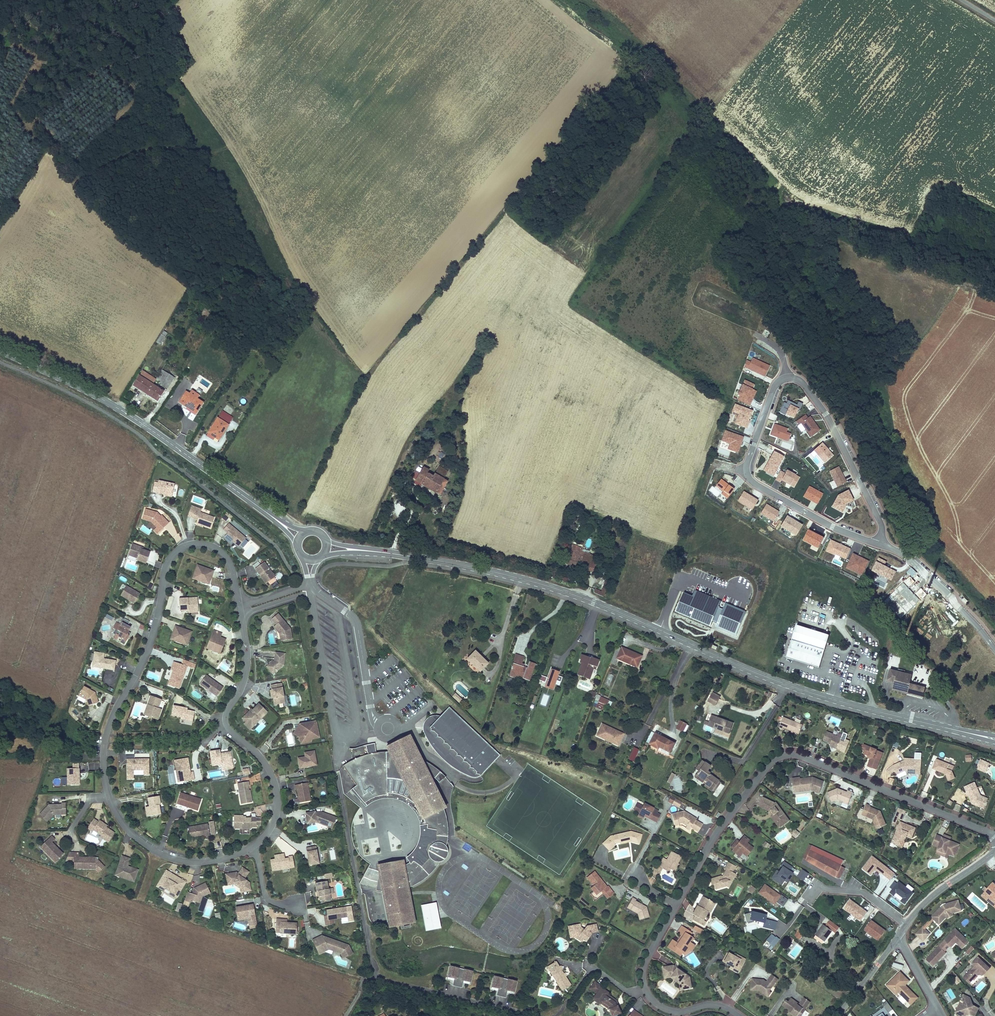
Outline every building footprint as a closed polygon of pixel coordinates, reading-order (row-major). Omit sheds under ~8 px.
[(201,316),(208,320),(212,313),(206,309),(201,316)] [(158,343),(162,345),(167,338),(163,336),(158,343)] [(744,367),(765,377),(770,367),(753,358),(751,363),(746,360),(744,367)] [(160,386),(167,390),(172,381),(165,376),(160,386)] [(148,396),(153,387),(141,378),(135,387),(148,396)] [(745,381),(743,385),(752,390),(754,385),(745,381)] [(750,406),(757,392),(752,390),(743,385),(738,396),(739,397),(738,401),(750,406)] [(148,396),(158,403),(164,394),(153,387),(148,396)] [(197,414),(203,406),(197,402),(199,399),(191,394),(189,397),(185,394),(179,404),(188,411),(189,409),(197,414)] [(788,401),(787,404),(784,403),(779,412),(794,420),(799,410),(800,411),(803,405),(799,403),(797,406),(788,401)] [(750,422),(749,422),(753,411),(735,404),(732,412),(739,415),(735,425),(747,429),(750,422)] [(230,427),(228,426),(232,420),(222,415),(209,438),(216,442),(218,440),(221,441),(230,427)] [(810,417),(808,418),(806,415),(796,422),(798,425),(801,423),(811,438),(820,431),(810,417)] [(770,436),(789,442),(791,435),(787,433),(788,430),(774,425),(770,436)] [(744,438),(725,431),(721,441),(730,444),(728,450),(738,453),(744,438)] [(183,445),(187,436),(179,433),(176,442),(183,445)] [(825,464),(834,456),(823,443),(814,451),(825,464)] [(774,477),(785,458),(774,452),(763,471),(774,477)] [(448,482),(453,474),(439,466),(434,474),(448,482)] [(441,496),(448,482),(434,474),(423,467),(415,482),(441,496)] [(847,483),(839,467),(829,472),(837,488),(847,483)] [(787,471),(785,474),(780,471),(775,480),(780,483),(781,481),(794,488),(800,478),(787,471)] [(163,492),(171,494),(173,483),(157,480),(156,484),(155,491),(155,492),(162,493),(163,492)] [(729,486),(721,480),(716,486),(724,493),(729,486)] [(735,491),(729,486),(724,493),(722,495),(728,500),(735,491)] [(823,495),(809,487),(803,497),(817,505),(823,495)] [(842,513),(847,505),(854,502),(849,491),(838,496),(832,508),(842,513)] [(758,501),(744,492),(738,501),(752,510),(758,501)] [(779,512),(766,504),(760,514),(773,522),(779,512)] [(188,505),(187,508),(193,510),(190,516),(195,518),(194,521),(208,526),(212,516),(198,511),(199,509),(188,505)] [(185,514),(190,516),(193,510),(187,508),(185,514)] [(158,516),(158,514),(146,512),(144,522),(153,524),(163,532),(170,523),(163,517),(161,519),(158,516)] [(803,526),(787,517),(781,528),(796,537),(803,526)] [(226,522),(221,528),(225,531),(222,535),(229,541),(230,540),(231,539),(232,540),(231,541),(236,545),(243,537),(226,522)] [(825,538),(809,530),(803,541),(819,549),(825,538)] [(250,560),(259,546),(251,540),(241,554),(250,560)] [(851,549),(831,540),(826,552),(836,556),(836,555),(847,560),(851,549)] [(140,549),(141,547),(131,544),(127,555),(136,558),(136,560),(145,564),(149,553),(140,549)] [(564,564),(583,569),(588,553),(574,549),(575,546),(571,545),(564,564)] [(583,569),(592,573),(597,557),(588,553),(583,569)] [(870,562),(854,554),(846,568),(863,576),(870,562)] [(898,573),(885,567),(887,563),(879,558),(872,572),(893,583),(898,573)] [(252,568),(257,575),(258,574),(264,582),(272,576),(262,561),(252,568)] [(209,576),(209,574),(211,574),(212,570),(196,564),(192,578),(197,579),(197,577),(204,580),(203,582),(208,583),(210,576),(209,576)] [(133,603),(139,594),(125,586),(120,595),(133,603)] [(602,591),(592,589),(591,593),(605,596),(607,587),(603,586),(602,591)] [(737,637),(747,613),(726,604),(723,610),(719,608),(722,602),(696,591),(693,597),(684,593),(676,612),(711,627),(713,622),(718,624),(716,628),(737,637)] [(196,596),(190,597),(190,598),(187,598),(187,597),(178,598),(179,610),(187,609),(197,609),(196,596)] [(275,612),(269,617),(274,622),(276,625),(277,632),(279,639),(290,637),(288,626),(275,612)] [(127,635),(126,632),(126,631),(129,626),(120,621),(116,629),(118,631),(117,634),(116,636),(120,637),(118,641),(123,643),(127,635)] [(174,637),(181,639),(180,641),(185,643),(189,630),(173,624),(172,628),(173,629),(173,631),(171,630),(169,637),(173,639),(174,637)] [(787,659),(820,669),(830,636),(797,626),(787,659)] [(223,639),(219,637),(219,635),(218,635),(220,631),(212,628),(206,646),(211,648),(212,647),(219,649),(223,639)] [(638,663),(635,662),(637,656),(620,648),(620,650),(617,648),(612,658),(636,668),(638,663)] [(465,659),(479,672),(488,663),(474,650),(465,659)] [(103,656),(98,656),(99,652),(94,651),(92,663),(99,665),(99,667),(113,670),(115,660),(105,658),(105,659),(102,659),(102,658),(103,656)] [(273,659),(268,663),(274,671),(282,664),(283,652),(273,651),(273,659)] [(521,678),(530,681),(535,665),(530,663),(528,669),(525,668),(525,666),(523,665),(525,658),(516,655),(513,662),(514,662),(517,663),(515,667),(513,667),(511,673),(521,677),(521,678)] [(587,680),(591,670),(592,667),(596,668),(598,663),(580,656),(578,663),(582,664),(581,666),(577,676),(587,680)] [(227,672),(232,664),(224,659),(219,666),(227,672)] [(185,665),(171,660),(169,666),(172,667),(165,684),(177,688),(185,665)] [(271,673),(274,671),(268,663),(265,665),(271,673)] [(560,682),(563,683),(566,678),(561,677),(562,673),(555,671),(550,686),(557,689),(560,682)] [(893,691),(923,699),(926,689),(911,685),(913,676),(890,671),(887,682),(895,684),(893,691)] [(216,695),(222,686),(204,674),(198,683),(216,695)] [(271,688),(269,689),(270,694),(272,694),(272,697),(274,703),(284,701),(280,682),(270,684),(271,688)] [(91,692),(90,691),(90,690),(84,686),(79,696),(86,700),(86,701),(87,705),(98,703),(95,692),(92,690),(91,692)] [(459,704),(462,700),(455,693),(452,697),(459,704)] [(715,705),(719,697),(712,693),(708,701),(715,705)] [(147,704),(150,705),(147,715),(157,718),(160,709),(157,707),(160,699),(150,695),(147,704)] [(598,703),(607,707),(609,702),(600,698),(598,703)] [(257,703),(251,709),(252,710),(250,712),(248,710),(242,716),(242,719),(244,721),(247,721),(248,720),(252,724),(266,711),(257,703)] [(185,709),(185,707),(171,705),(170,714),(179,715),(179,717),(191,719),(192,710),(185,709)] [(479,776),(499,756),(448,707),(428,728),(479,776)] [(733,722),(711,714),(708,722),(707,725),(729,733),(733,722)] [(800,733),(803,724),(783,717),(779,727),(784,729),(785,727),(800,733)] [(242,723),(248,728),(252,724),(248,720),(247,721),(244,721),(242,723)] [(315,720),(303,722),(304,726),(299,727),(294,728),(295,733),(298,733),(299,736),(304,735),(304,736),(309,741),(311,737),(318,736),(315,720)] [(676,728),(683,731),(686,724),(680,721),(676,728)] [(617,745),(622,734),(609,728),(608,730),(605,729),(606,727),(600,725),(595,736),(605,740),(606,738),(611,740),(610,743),(617,745)] [(650,744),(655,734),(651,732),(646,742),(650,744)] [(836,749),(841,738),(825,732),(822,740),(830,744),(829,747),(836,749)] [(384,927),(412,922),(406,887),(412,884),(417,881),(423,877),(427,874),(431,870),(435,865),(438,860),(441,860),(444,858),(446,855),(447,852),(446,848),(445,845),(446,839),(447,831),(447,822),(446,815),(443,807),(433,786),(444,775),(438,769),(433,765),(425,760),(418,757),(405,733),(381,745),(383,750),(374,751),(373,742),(364,744),(366,753),(359,756),(350,759),(340,764),(354,784),(349,787),(364,805),(366,803),(370,801),(375,799),(380,798),(386,797),(391,798),(397,799),(401,801),(406,804),(409,806),(412,810),(415,814),(417,818),(418,824),(417,824),(417,828),(417,832),(416,838),(415,843),(412,847),(409,852),(403,857),(407,862),(402,864),(401,859),(372,864),(373,867),(367,865),(359,881),(373,886),(372,889),(377,890),(384,927)] [(660,746),(670,751),(674,743),(655,734),(650,744),(659,748),(660,746)] [(876,769),(883,753),(876,750),(877,749),(867,745),(864,751),(863,754),(868,756),(871,757),(870,760),(868,766),(876,769)] [(629,759),(633,761),(638,750),(634,748),(629,759)] [(222,753),(220,753),(219,752),(219,749),(209,750),(212,764),(221,763),(221,765),(232,764),(230,750),(222,752),(222,753)] [(311,764),(316,763),(313,750),(304,751),(305,756),(297,757),(299,766),(303,765),(311,764)] [(125,759),(127,759),(127,779),(134,779),(134,770),(143,770),(143,775),(149,775),(149,758),(134,758),(134,754),(125,754),(125,759)] [(174,760),(177,778),(181,777),(182,781),(194,779),(192,771),(189,771),(187,772),(187,769),(189,768),(187,758),(174,760)] [(906,771),(919,772),(920,760),(904,759),(904,761),(904,764),(900,764),(900,761),(887,770),(890,774),(895,770),(897,774),(906,771)] [(950,776),(951,773),(954,766),(936,759),(933,770),(947,775),(950,776)] [(976,768),(981,770),(985,761),(980,759),(976,768)] [(710,766),(701,760),(699,763),(701,765),(698,771),(695,775),(706,782),(705,784),(712,789),(718,781),(706,773),(710,766)] [(68,768),(67,784),(79,784),(79,768),(68,768)] [(675,774),(671,772),(666,781),(670,784),(675,774)] [(694,776),(705,784),(706,782),(695,775),(694,776)] [(810,789),(818,793),(823,781),(811,777),(801,779),(801,778),(793,779),(794,789),(802,788),(802,790),(810,789)] [(252,802),(250,792),(249,792),(249,790),(248,786),(249,786),(249,781),(237,783),(241,804),(252,802)] [(295,788),(297,788),(299,801),(310,799),(307,782),(294,784),(295,788)] [(980,793),(986,796),(981,784),(976,786),(980,793)] [(988,797),(986,796),(980,793),(976,786),(965,791),(967,794),(968,794),(972,802),(983,807),(988,797)] [(844,801),(850,803),(854,792),(849,790),(848,792),(844,790),(844,792),(840,791),(841,789),(839,788),(829,793),(833,801),(838,799),(844,801)] [(184,809),(185,806),(186,804),(189,806),(188,807),(197,809),(200,798),(179,791),(174,806),(184,809)] [(145,812),(147,811),(148,816),(160,813),(158,804),(159,804),(157,795),(146,798),(148,806),(146,807),(146,808),(144,808),(145,812)] [(778,807),(776,807),(774,803),(762,798),(758,807),(770,812),(773,816),(771,817),(774,822),(776,821),(778,824),(785,819),(782,816),(784,815),(778,807)] [(672,806),(679,809),(682,804),(675,800),(674,802),(672,806)] [(65,811),(65,803),(61,803),(61,804),(53,804),(53,806),(52,806),(52,804),(48,805),(39,815),(47,821),(53,814),(62,814),(62,811),(65,811)] [(885,826),(882,811),(872,807),(873,806),(867,804),(865,811),(869,813),(868,815),(875,818),(876,827),(885,826)] [(633,812),(638,815),(642,809),(636,806),(633,812)] [(656,824),(660,817),(652,813),(653,811),(643,806),(642,809),(638,815),(637,818),(642,821),(644,818),(646,815),(650,817),(648,820),(656,824)] [(320,816),(314,813),(314,811),(313,811),(305,812),(307,822),(316,821),(325,824),(327,819),(334,822),(336,817),(322,811),(320,816)] [(700,832),(704,825),(696,821),(690,818),(691,816),(684,812),(673,815),(676,827),(681,826),(681,825),(688,828),(689,826),(693,828),(693,829),(700,832)] [(242,818),(242,816),(242,815),(233,815),(233,829),(250,829),(250,828),(255,828),(255,818),(255,817),(250,817),(250,818),(245,818),(242,818)] [(779,829),(789,822),(784,815),(782,816),(785,819),(778,824),(776,821),(774,822),(777,825),(779,829)] [(115,832),(106,827),(104,826),(105,824),(99,820),(98,822),(93,818),(87,828),(92,831),(93,830),(101,835),(100,836),(108,842),(115,832)] [(909,834),(913,836),(916,826),(903,821),(901,825),(900,824),(899,828),(900,829),(894,841),(901,843),(902,841),(905,840),(908,834),(909,834)] [(188,827),(189,837),(200,835),(200,836),(209,835),(207,823),(188,827)] [(796,839),(800,834),(796,830),(792,835),(796,839)] [(639,844),(641,834),(630,831),(617,834),(619,843),(630,840),(630,842),(639,844)] [(56,847),(55,845),(56,845),(52,841),(55,838),(51,834),(44,841),(48,845),(44,848),(55,860),(63,852),(57,846),(56,847)] [(900,845),(904,846),(909,834),(908,834),(905,840),(902,841),(901,843),(900,845)] [(955,856),(960,844),(951,840),(942,837),(937,834),(933,842),(939,845),(938,849),(951,854),(955,856)] [(614,845),(612,835),(610,836),(602,844),(608,851),(614,845)] [(745,857),(751,849),(745,844),(740,840),(738,843),(734,847),(732,846),(730,848),(732,850),(731,851),(738,857),(741,854),(745,857)] [(304,847),(308,864),(319,862),(316,845),(304,847)] [(841,866),(844,861),(810,846),(803,859),(836,877),(841,866)] [(950,857),(951,854),(938,849),(937,851),(950,857)] [(95,867),(96,856),(87,856),(87,857),(85,857),(85,856),(79,856),(80,852),(75,852),(74,861),(79,861),(79,867),(95,867)] [(675,863),(677,864),(680,857),(670,852),(666,860),(662,858),(658,866),(663,868),(664,866),(669,869),(672,870),(675,863)] [(128,868),(127,866),(127,865),(130,858),(122,855),(116,871),(120,872),(120,875),(134,880),(138,868),(132,866),(128,868)] [(895,873),(872,855),(862,868),(871,875),(876,870),(889,880),(895,873)] [(283,858),(281,859),(281,858),(273,859),(269,860),(271,871),(293,866),(291,856),(287,856),(287,858),(283,858)] [(770,879),(782,886),(784,883),(787,884),(796,870),(784,862),(778,871),(776,870),(770,879)] [(731,880),(733,875),(730,873),(733,867),(726,863),(723,868),(725,869),(721,875),(708,880),(710,886),(712,885),(714,888),(718,886),(720,888),(725,886),(728,879),(731,880)] [(839,878),(844,868),(841,866),(836,877),(839,878)] [(240,886),(242,891),(250,890),(248,882),(243,878),(248,871),(242,867),(238,873),(237,874),(236,873),(235,872),(228,873),(228,878),(240,886)] [(156,885),(159,887),(162,881),(160,880),(166,871),(174,876),(175,875),(165,869),(156,885)] [(802,869),(797,877),(804,882),(809,874),(802,869)] [(160,880),(162,881),(159,887),(163,889),(164,887),(170,891),(171,891),(172,890),(178,893),(185,881),(175,875),(174,876),(166,871),(160,880)] [(597,881),(599,880),(593,871),(586,876),(593,885),(591,887),(596,894),(601,891),(607,898),(612,894),(606,886),(605,887),(603,889),(597,881)] [(240,891),(242,891),(240,886),(228,878),(228,873),(225,873),(227,884),(233,883),(239,888),(240,891)] [(320,901),(330,899),(329,894),(328,888),(327,888),(326,880),(314,882),(316,891),(318,890),(319,896),(320,901)] [(896,893),(903,898),(900,901),(905,904),(914,893),(898,880),(896,883),(894,881),(889,887),(891,889),(892,889),(889,892),(894,896),(896,893)] [(193,893),(192,893),(187,891),(184,898),(190,900),(191,897),(201,901),(203,894),(210,890),(204,881),(193,888),(193,889),(194,892),(193,893)] [(780,894),(780,895),(764,883),(757,893),(774,905),(776,902),(782,907),(788,899),(780,894)] [(992,883),(984,892),(994,901),(994,885),(992,883)] [(755,889),(751,886),(746,891),(751,894),(755,889)] [(161,898),(172,904),(175,899),(164,893),(161,898)] [(707,912),(712,902),(702,896),(699,902),(700,903),(698,906),(697,906),(696,905),(691,914),(694,916),(692,920),(702,926),(704,922),(702,920),(707,912)] [(648,918),(645,908),(639,904),(635,902),(636,900),(632,898),(627,906),(632,908),(631,910),(637,913),(640,920),(648,918)] [(860,921),(867,911),(850,899),(843,908),(860,921)] [(946,917),(946,913),(948,912),(951,913),(952,913),(960,911),(958,901),(946,904),(946,906),(942,909),(941,907),(931,917),(934,920),(938,916),(942,920),(946,917)] [(420,905),(425,931),(440,928),(435,902),(420,905)] [(254,926),(254,923),(251,904),(235,906),(236,915),(246,914),(247,917),(248,924),(248,926),(254,926)] [(346,906),(339,907),(339,908),(336,909),(336,907),(326,909),(327,914),(328,919),(333,918),(347,915),(346,906)] [(751,911),(750,912),(743,914),(746,923),(754,921),(763,923),(762,927),(775,930),(777,921),(765,919),(766,914),(751,911)] [(325,924),(334,922),(333,918),(328,919),(327,914),(324,914),(325,924)] [(934,920),(938,924),(942,920),(938,916),(934,920)] [(275,927),(280,927),(280,933),(296,933),(296,922),(286,922),(280,922),(281,918),(275,918),(275,927)] [(878,940),(886,930),(871,919),(863,930),(878,940)] [(829,920),(825,925),(832,931),(835,933),(839,927),(829,920)] [(580,923),(566,926),(569,938),(573,937),(581,942),(582,940),(585,942),(591,933),(597,932),(596,924),(586,925),(583,929),(581,927),(580,923)] [(813,933),(824,942),(832,931),(825,925),(821,923),(813,933)] [(689,949),(694,944),(690,942),(688,941),(691,936),(687,934),(689,931),(681,927),(677,933),(680,935),(682,936),(676,944),(675,943),(671,941),(667,947),(674,951),(676,947),(680,949),(683,953),(689,949)] [(922,941),(927,936),(925,933),(926,931),(922,927),(915,934),(922,941)] [(794,935),(800,940),(805,932),(800,928),(794,935)] [(962,949),(968,942),(954,929),(943,941),(949,947),(950,948),(955,943),(956,941),(958,943),(957,945),(962,949)] [(328,946),(342,950),(344,956),(352,952),(348,944),(321,934),(312,939),(318,951),(328,946)] [(766,942),(774,948),(780,940),(771,934),(766,942)] [(788,946),(794,939),(790,936),(784,943),(788,946)] [(949,947),(943,941),(938,946),(944,952),(949,947)] [(684,955),(692,950),(695,945),(694,944),(689,949),(683,953),(684,955)] [(343,956),(344,956),(342,950),(328,946),(318,951),(319,953),(328,948),(340,952),(343,956)] [(925,960),(932,967),(945,953),(944,952),(938,946),(925,960)] [(967,955),(973,948),(971,946),(964,953),(967,955)] [(683,953),(680,949),(676,947),(674,951),(679,955),(683,953)] [(738,971),(743,962),(734,957),(728,953),(723,962),(729,966),(738,971)] [(980,971),(983,974),(989,967),(977,957),(972,963),(974,965),(964,977),(970,982),(980,971)] [(562,991),(571,985),(565,977),(563,973),(561,970),(562,969),(560,966),(559,966),(555,961),(547,967),(562,991)] [(691,988),(690,977),(673,966),(667,967),(668,973),(681,982),(682,990),(691,988)] [(451,987),(461,989),(462,981),(468,982),(470,972),(448,967),(446,978),(452,979),(451,987)] [(682,990),(681,982),(668,973),(667,967),(662,968),(664,979),(670,978),(679,984),(680,990),(682,990)] [(917,998),(905,985),(909,981),(899,972),(886,985),(895,995),(898,992),(910,1004),(917,998)] [(767,993),(768,991),(776,979),(770,975),(766,982),(763,980),(752,979),(751,990),(759,991),(760,989),(767,993)] [(490,987),(496,988),(495,996),(505,998),(506,991),(512,992),(515,981),(493,977),(490,987)] [(957,986),(962,982),(957,977),(953,981),(957,986)] [(615,1000),(606,994),(607,992),(600,988),(601,986),(594,981),(588,989),(595,993),(594,995),(609,1005),(611,1007),(608,1008),(607,1009),(610,1015),(612,1015),(620,1013),(617,1006),(618,1005),(615,1000)] [(951,989),(943,993),(948,1002),(956,998),(951,989)] [(611,1007),(609,1005),(594,995),(591,999),(598,1003),(599,1001),(607,1006),(608,1008),(611,1007)] [(978,1008),(971,1005),(970,1007),(967,1006),(970,1001),(969,998),(962,996),(960,1001),(961,1001),(956,1011),(958,1012),(959,1015),(960,1015),(974,1015),(978,1008)] [(804,1011),(810,1003),(803,998),(799,1004),(790,998),(787,1002),(785,1000),(782,1005),(789,1009),(794,1013),(793,1015),(795,1015),(797,1015),(799,1013),(802,1015),(805,1011),(804,1011)] [(884,1015),(888,1013),(883,1007),(872,1015),(884,1015)]
